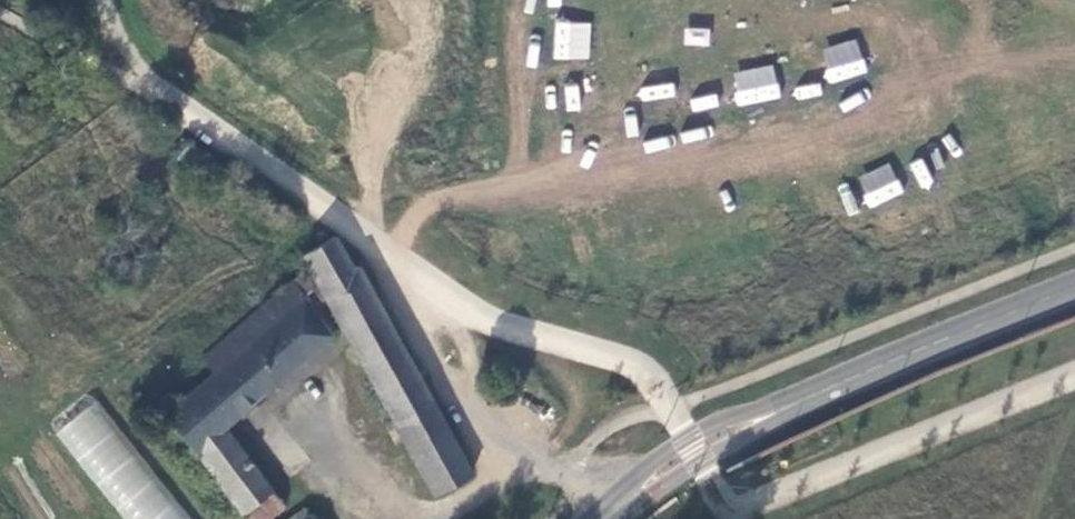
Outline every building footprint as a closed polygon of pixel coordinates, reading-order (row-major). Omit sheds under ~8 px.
[(589,59),(590,22),(554,20),(553,58),(589,59)] [(709,44),(709,29),(684,28),(684,44),(709,44)] [(856,39),(822,49),(831,82),(866,72),(856,39)] [(775,67),(734,69),(736,103),(778,100),(775,67)] [(862,174),(870,198),(899,189),(890,165),(862,174)] [(473,475),(361,266),(356,268),(339,237),(328,242),(322,246),(306,254),(312,265),(321,282),(434,495),(473,475)] [(304,295),(321,282),(312,265),(293,280),(304,295)] [(166,414),(248,518),(272,518),(286,509),(228,427),(328,340),(328,328),(304,295),(293,280),(204,357),(216,371),(166,414)] [(95,399),(54,432),(123,518),(191,518),(95,399)]
